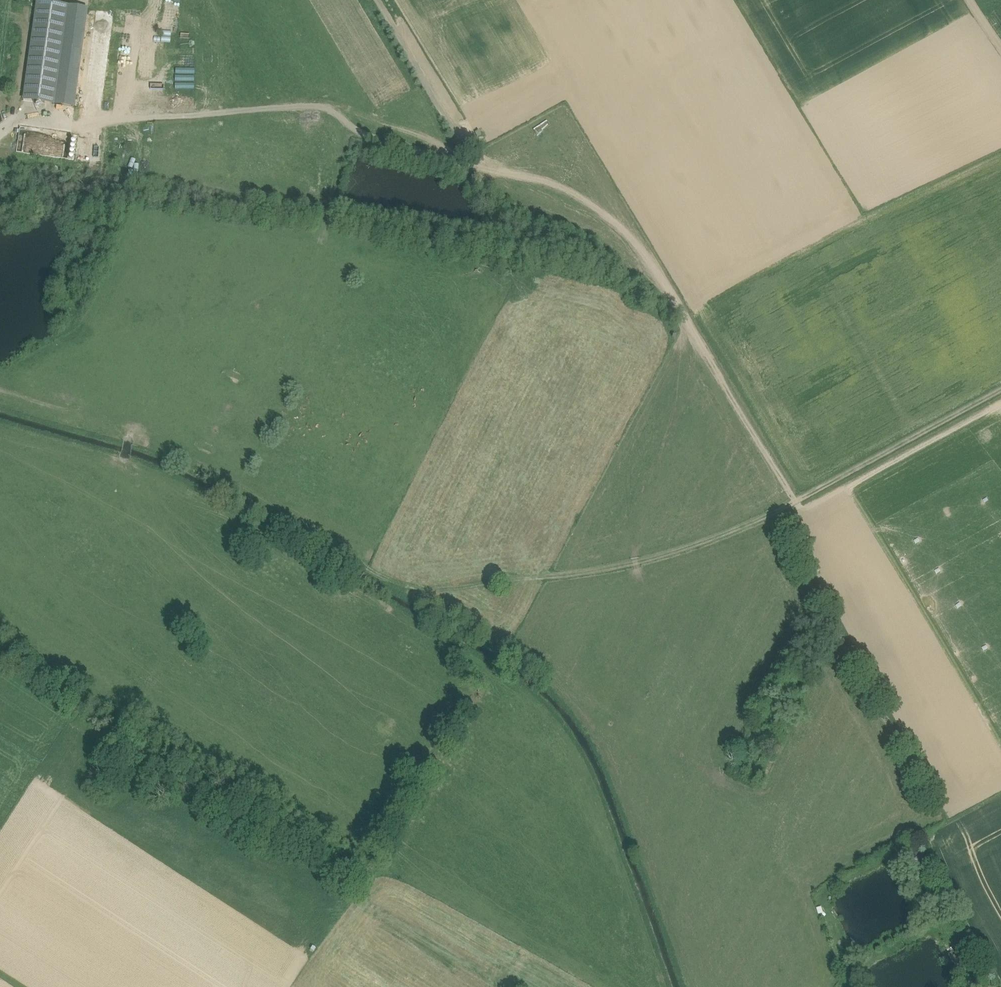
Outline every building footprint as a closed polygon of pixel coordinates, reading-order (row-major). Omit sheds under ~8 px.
[(24,99),(74,108),(87,9),(38,2),(24,99)] [(177,89),(196,89),(196,69),(177,69),(177,89)] [(535,127),(537,133),(552,128),(550,121),(535,127)]
